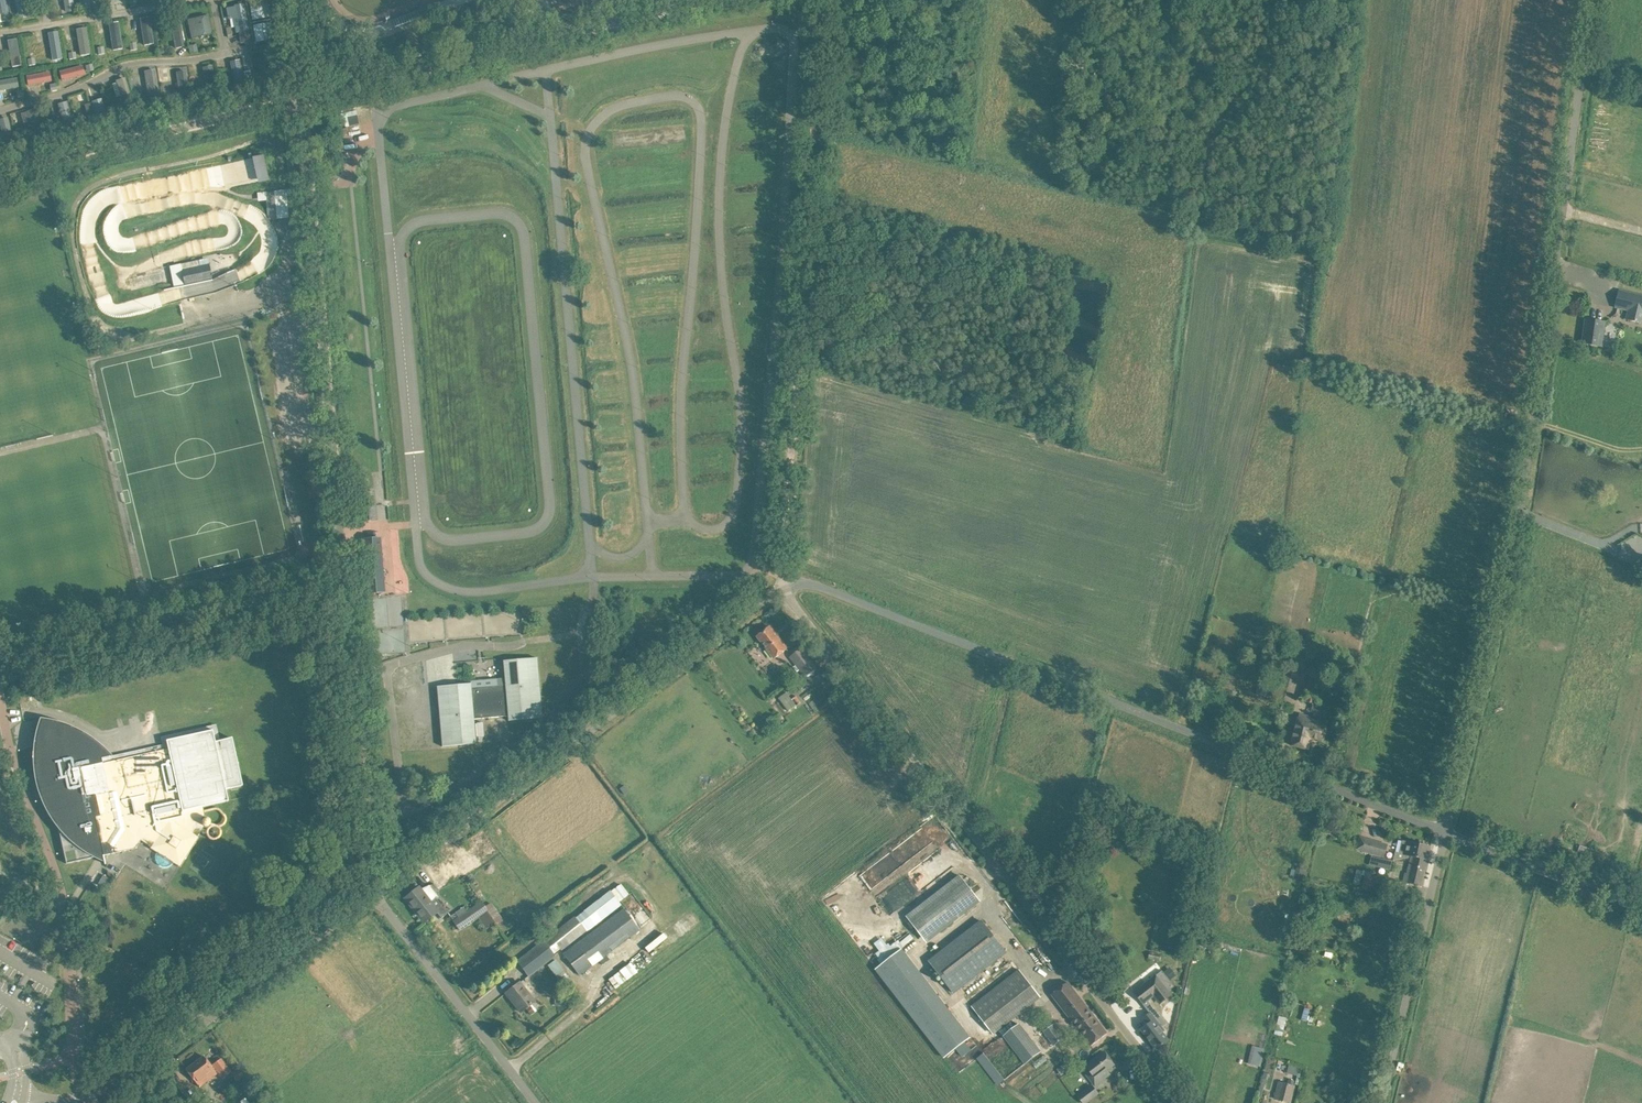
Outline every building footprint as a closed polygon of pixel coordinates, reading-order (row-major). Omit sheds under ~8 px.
[(11,20),(8,0),(0,0),(0,7),(3,21),(11,20)] [(19,18),(28,16),(24,0),(15,0),(19,18)] [(75,10),(73,0),(64,0),(66,11),(75,10)] [(82,9),(90,8),(89,0),(80,0),(82,9)] [(250,4),(253,20),(269,17),(266,1),(250,4)] [(248,30),(244,5),(227,8),(229,19),(235,18),(235,17),(237,17),(239,32),(248,30)] [(421,12),(393,22),(395,28),(423,18),(421,12)] [(208,16),(194,19),(198,37),(212,34),(208,16)] [(140,19),(145,45),(153,44),(149,18),(140,19)] [(176,48),(185,46),(180,22),(171,24),(176,48)] [(113,50),(122,49),(118,23),(109,24),(113,50)] [(254,25),(257,41),(273,39),(270,23),(254,25)] [(77,29),(81,55),(90,54),(86,28),(77,29)] [(49,34),(53,60),(62,58),(58,32),(49,34)] [(8,41),(13,67),(21,65),(17,39),(8,41)] [(260,57),(264,82),(273,80),(268,55),(260,57)] [(231,62),(236,88),(245,86),(240,60),(231,62)] [(60,72),(63,80),(84,74),(82,66),(60,72)] [(208,94),(217,92),(212,66),(203,68),(208,94)] [(159,98),(154,70),(145,72),(150,99),(159,98)] [(27,76),(29,85),(51,81),(49,72),(27,76)] [(177,73),(180,97),(189,96),(186,72),(177,73)] [(18,87),(17,79),(0,81),(0,90),(18,87)] [(133,104),(125,79),(117,81),(125,107),(133,104)] [(101,100),(93,102),(96,114),(88,117),(90,125),(107,120),(101,100)] [(65,128),(73,125),(67,102),(59,104),(65,128)] [(34,135),(42,133),(36,109),(28,112),(34,135)] [(13,139),(8,119),(0,121),(0,122),(3,133),(0,134),(0,142),(13,139)] [(83,121),(78,122),(79,127),(84,126),(87,126),(86,119),(83,119),(83,121)] [(56,125),(47,128),(49,134),(58,132),(56,125)] [(257,157),(262,182),(273,180),(268,154),(257,157)] [(248,159),(250,174),(254,173),(254,169),(258,168),(257,158),(248,159)] [(209,264),(181,270),(188,299),(215,293),(209,264)] [(1619,291),(1615,307),(1629,310),(1627,319),(1641,323),(1641,296),(1619,291)] [(1583,344),(1602,346),(1604,322),(1586,320),(1583,344)] [(380,537),(362,539),(367,594),(385,592),(380,537)] [(775,658),(787,649),(770,626),(758,636),(775,658)] [(820,673),(816,668),(802,649),(791,657),(810,681),(820,673)] [(471,688),(471,683),(437,686),(442,746),(476,744),(474,719),(508,716),(508,721),(542,718),(537,658),(503,661),(505,679),(497,679),(497,686),(471,688)] [(1276,699),(1290,703),(1298,679),(1298,677),(1297,677),(1299,670),(1282,665),(1276,688),(1279,689),(1276,699)] [(1312,668),(1303,699),(1308,700),(1308,702),(1313,704),(1312,709),(1320,712),(1323,702),(1319,700),(1323,684),(1320,683),(1323,672),(1312,668)] [(1224,705),(1234,707),(1237,693),(1227,691),(1224,705)] [(792,699),(787,692),(778,698),(789,711),(801,702),(796,696),(792,699)] [(1282,702),(1280,710),(1289,712),(1291,713),(1293,704),(1282,702)] [(1311,738),(1323,741),(1328,723),(1299,715),(1291,745),(1308,749),(1311,738)] [(35,749),(35,757),(35,764),(36,772),(37,779),(39,786),(41,793),(41,794),(42,798),(45,803),(48,810),(52,816),(54,820),(57,824),(59,829),(66,864),(87,859),(88,859),(89,858),(93,857),(95,857),(93,851),(92,845),(93,845),(99,844),(100,844),(101,850),(102,852),(104,862),(104,863),(105,863),(104,855),(115,853),(129,850),(136,848),(141,840),(151,847),(150,848),(157,852),(156,854),(155,856),(155,858),(155,860),(156,862),(157,864),(159,865),(161,867),(163,867),(165,868),(167,867),(169,867),(171,866),(172,865),(173,863),(180,867),(183,862),(199,837),(198,836),(204,827),(204,826),(206,827),(207,826),(209,826),(210,825),(210,824),(210,822),(210,820),(209,819),(207,818),(206,818),(203,806),(228,801),(226,789),(242,786),(232,738),(220,741),(215,742),(213,730),(167,740),(168,747),(168,748),(164,749),(148,753),(111,761),(110,760),(110,757),(110,756),(109,755),(108,753),(107,752),(105,751),(103,749),(102,747),(100,746),(98,744),(97,743),(93,741),(87,736),(81,733),(75,729),(69,727),(65,725),(59,724),(56,723),(52,722),(49,721),(45,720),(42,720),(40,720),(41,721),(39,728),(37,735),(36,742),(35,749)] [(1360,837),(1357,848),(1356,850),(1384,857),(1387,845),(1360,837)] [(1408,864),(1425,868),(1430,847),(1408,842),(1408,841),(1407,841),(1403,840),(1400,853),(1396,852),(1394,860),(1410,857),(1408,864)] [(1298,863),(1294,878),(1304,880),(1308,865),(1298,863)] [(1425,868),(1408,864),(1407,872),(1404,872),(1402,882),(1421,886),(1425,868)] [(985,903),(966,874),(910,912),(929,940),(985,903)] [(101,879),(98,884),(104,888),(110,879),(104,875),(101,879)] [(1397,894),(1400,881),(1376,875),(1373,888),(1397,894)] [(419,887),(403,899),(409,906),(410,905),(427,927),(441,916),(419,887)] [(516,964),(527,977),(619,903),(609,890),(516,964)] [(455,913),(450,916),(453,920),(452,920),(460,931),(479,919),(486,929),(495,923),(488,912),(480,901),(457,917),(455,913)] [(609,953),(640,930),(623,908),(562,954),(578,976),(599,960),(602,964),(609,959),(606,955),(609,953)] [(982,921),(933,959),(930,961),(954,993),(1006,952),(982,921)] [(892,956),(918,943),(913,932),(898,940),(902,948),(891,954),(892,956)] [(1150,952),(1149,958),(1159,960),(1161,954),(1150,952)] [(555,960),(547,965),(557,978),(564,972),(555,960)] [(611,978),(618,988),(641,972),(634,962),(611,978)] [(972,1007),(992,1033),(1040,996),(1020,970),(972,1007)] [(1157,974),(1134,992),(1143,1004),(1150,1013),(1151,1013),(1161,1026),(1159,1028),(1160,1029),(1167,1023),(1160,1014),(1159,1015),(1148,1000),(1159,992),(1164,999),(1171,994),(1169,991),(1174,986),(1163,971),(1157,975),(1157,974)] [(1131,986),(1120,972),(1113,978),(1123,992),(1131,986)] [(1107,1033),(1102,1026),(1068,982),(1052,995),(1091,1046),(1107,1033)] [(521,1012),(529,1005),(534,1002),(519,983),(506,993),(508,992),(517,1003),(515,1005),(521,1012)] [(1147,1026),(1142,1030),(1157,1049),(1168,1040),(1160,1029),(1159,1028),(1161,1026),(1151,1013),(1150,1013),(1144,1018),(1149,1025),(1147,1026)] [(1277,1034),(1286,1034),(1288,1016),(1279,1015),(1277,1034)] [(1025,1063),(1041,1051),(1020,1022),(1004,1034),(1025,1063)] [(1065,1038),(1054,1024),(1044,1032),(1055,1045),(1065,1038)] [(972,1048),(966,1039),(956,1047),(963,1055),(972,1048)] [(1251,1063),(1251,1064),(1260,1066),(1262,1057),(1264,1049),(1262,1048),(1257,1047),(1255,1047),(1255,1049),(1254,1050),(1252,1061),(1251,1063)] [(1005,1078),(984,1051),(977,1057),(997,1083),(1005,1078)] [(1107,1070),(1114,1064),(1105,1052),(1086,1066),(1091,1072),(1088,1075),(1095,1085),(1110,1074),(1107,1070)] [(1033,1062),(1036,1067),(1047,1059),(1043,1055),(1033,1062)] [(212,1067),(204,1056),(186,1069),(199,1087),(217,1074),(215,1071),(217,1070),(223,1078),(231,1072),(221,1058),(212,1065),(213,1066),(212,1067)] [(1069,1060),(1056,1069),(1061,1076),(1074,1067),(1069,1060)] [(1289,1064),(1287,1073),(1297,1076),(1299,1067),(1289,1064)] [(238,1068),(232,1072),(238,1080),(240,1079),(244,1076),(238,1068)] [(1273,1095),(1275,1095),(1274,1098),(1290,1102),(1295,1085),(1294,1085),(1295,1080),(1288,1079),(1287,1084),(1278,1081),(1275,1092),(1273,1092),(1273,1095)] [(1084,1102),(1085,1102),(1098,1093),(1093,1086),(1079,1097),(1084,1102)]
